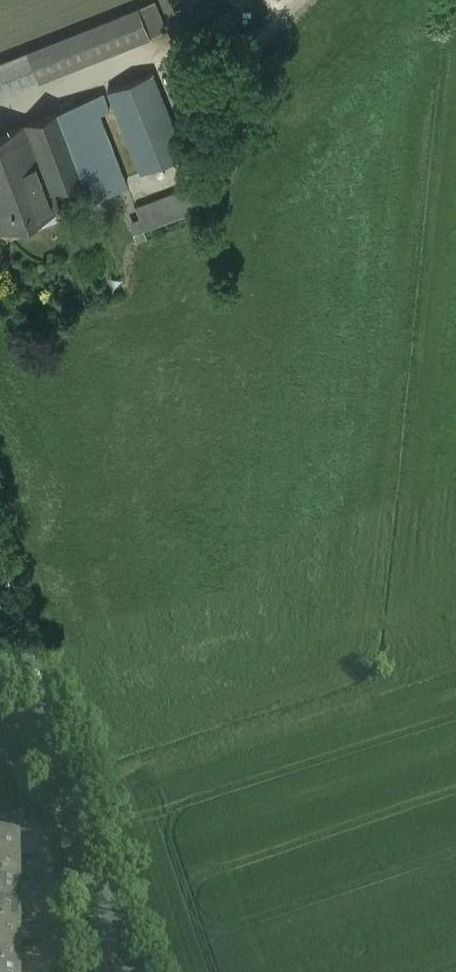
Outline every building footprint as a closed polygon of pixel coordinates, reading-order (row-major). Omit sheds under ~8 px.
[(154,1),(139,6),(151,36),(166,30),(154,1)] [(139,6),(28,51),(40,81),(151,36),(139,6)] [(0,62),(0,97),(40,81),(28,51),(0,62)] [(153,72),(109,90),(142,172),(186,154),(153,72)] [(105,96),(64,112),(88,178),(96,199),(128,186),(100,115),(111,111),(105,96)] [(64,112),(26,126),(43,170),(51,192),(52,191),(88,178),(64,112)] [(0,136),(0,186),(43,170),(26,126),(0,136)] [(0,186),(0,228),(2,233),(41,217),(44,223),(61,216),(52,191),(51,192),(43,170),(0,186)] [(162,197),(149,203),(153,213),(140,218),(145,230),(171,220),(162,197)] [(0,818),(0,838),(15,838),(15,839),(19,839),(19,838),(21,838),(22,812),(0,818)] [(15,860),(15,839),(15,838),(0,838),(0,860),(15,860)] [(0,860),(0,883),(15,883),(20,882),(20,860),(15,860),(0,860)] [(15,904),(15,883),(0,883),(0,904),(15,904)] [(0,904),(0,926),(15,926),(20,926),(20,904),(15,904),(0,904)] [(15,948),(15,926),(0,926),(0,948),(15,948)] [(0,948),(0,970),(15,969),(20,969),(20,948),(15,948),(0,948)]
